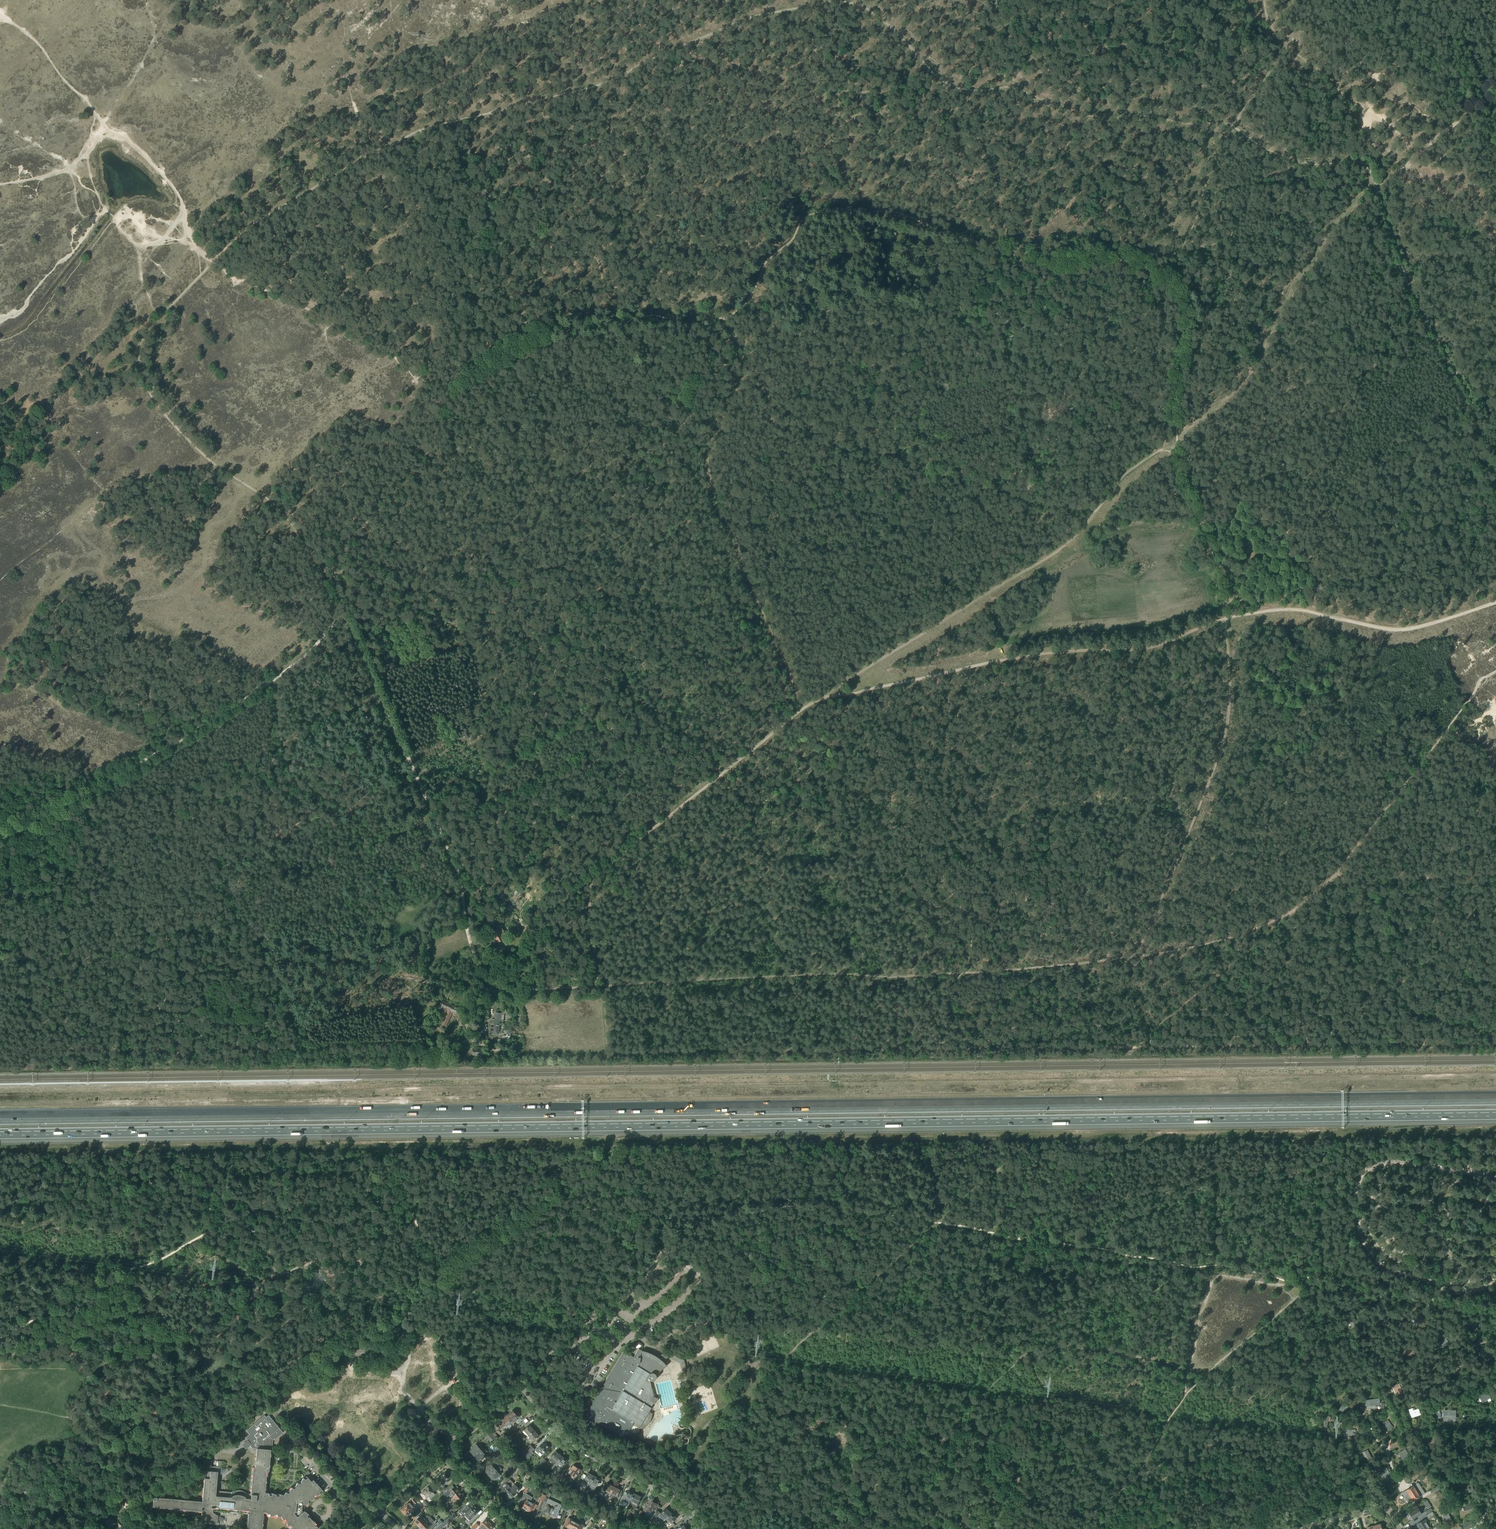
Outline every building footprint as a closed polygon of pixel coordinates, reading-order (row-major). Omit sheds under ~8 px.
[(518,919),(515,914),(512,917),(513,919),(515,918),(517,923),(514,925),(516,931),(521,929),(518,923),(519,922),(517,919),(518,919)] [(508,935),(504,928),(501,929),(498,931),(498,930),(493,933),(498,943),(503,940),(502,938),(505,937),(508,935)] [(441,1024),(451,1005),(442,1001),(440,1006),(438,1009),(442,1011),(437,1022),(441,1024)] [(456,1014),(458,1009),(459,1008),(451,1005),(441,1024),(446,1026),(452,1012),(456,1014)] [(503,1021),(504,1014),(496,1013),(495,1020),(492,1020),(491,1024),(493,1024),(493,1026),(494,1026),(494,1032),(499,1032),(500,1021),(503,1021)] [(482,1058),(482,1056),(482,1048),(473,1048),(473,1056),(476,1056),(476,1060),(479,1060),(479,1056),(480,1056),(480,1058),(482,1058)] [(1424,1319),(1415,1314),(1412,1319),(1421,1324),(1424,1319)] [(1382,1325),(1390,1324),(1389,1315),(1381,1316),(1379,1317),(1380,1320),(1381,1319),(1381,1322),(1382,1322),(1382,1325)] [(1353,1328),(1359,1325),(1357,1321),(1356,1319),(1356,1320),(1354,1318),(1348,1322),(1353,1328)] [(1477,1322),(1473,1318),(1467,1325),(1474,1331),(1478,1326),(1475,1323),(1477,1322)] [(1446,1338),(1438,1343),(1442,1348),(1449,1343),(1446,1338)] [(1409,1349),(1405,1352),(1408,1357),(1416,1352),(1411,1344),(1407,1347),(1409,1349)] [(659,1359),(655,1356),(651,1354),(647,1352),(642,1350),(638,1349),(633,1357),(624,1351),(603,1385),(603,1386),(603,1387),(592,1404),(593,1405),(591,1406),(589,1409),(591,1419),(621,1437),(626,1436),(634,1423),(644,1429),(644,1427),(646,1427),(647,1426),(647,1425),(648,1424),(649,1424),(649,1423),(650,1422),(651,1421),(651,1420),(651,1419),(651,1418),(652,1418),(652,1416),(652,1415),(653,1413),(649,1411),(652,1408),(651,1407),(653,1404),(654,1404),(655,1401),(655,1400),(656,1400),(658,1400),(657,1398),(656,1398),(654,1396),(655,1395),(653,1387),(652,1388),(650,1380),(651,1380),(651,1381),(652,1381),(653,1381),(654,1381),(655,1380),(656,1380),(656,1379),(656,1378),(657,1378),(657,1377),(657,1376),(656,1376),(656,1375),(656,1374),(667,1366),(663,1362),(659,1359)] [(1488,1349),(1481,1352),(1485,1361),(1491,1358),(1488,1349)] [(1377,1355),(1378,1354),(1377,1353),(1375,1350),(1370,1353),(1374,1361),(1379,1359),(1377,1355)] [(684,1360),(671,1352),(660,1355),(661,1356),(664,1358),(670,1357),(679,1362),(682,1371),(686,1370),(684,1360)] [(1458,1367),(1453,1371),(1458,1379),(1464,1374),(1458,1367)] [(1399,1384),(1392,1387),(1395,1394),(1404,1391),(1403,1388),(1401,1389),(1399,1384)] [(1433,1387),(1421,1385),(1420,1393),(1432,1395),(1433,1387)] [(1487,1391),(1478,1395),(1482,1401),(1483,1402),(1485,1401),(1485,1400),(1490,1397),(1487,1391)] [(1379,1398),(1366,1400),(1367,1408),(1376,1407),(1375,1406),(1380,1405),(1379,1398)] [(1345,1403),(1338,1409),(1342,1413),(1349,1406),(1345,1403)] [(1413,1408),(1409,1409),(1410,1412),(1409,1412),(1412,1418),(1421,1415),(1418,1408),(1414,1410),(1413,1408)] [(1456,1410),(1450,1410),(1450,1409),(1448,1409),(1448,1410),(1444,1410),(1443,1421),(1448,1421),(1448,1419),(1456,1420),(1456,1410)] [(512,1421),(513,1422),(514,1423),(517,1420),(517,1419),(519,1417),(517,1414),(516,1414),(513,1411),(507,1415),(512,1421)] [(513,1422),(512,1421),(507,1415),(499,1423),(503,1427),(506,1425),(507,1426),(509,1423),(510,1425),(513,1422)] [(145,1500),(144,1507),(150,1507),(150,1504),(153,1504),(153,1507),(202,1511),(201,1522),(212,1523),(217,1523),(218,1516),(213,1512),(213,1509),(214,1509),(214,1507),(233,1509),(233,1512),(237,1513),(237,1509),(249,1510),(249,1514),(248,1514),(247,1528),(262,1528),(263,1512),(267,1512),(266,1514),(267,1515),(267,1513),(270,1513),(270,1516),(274,1515),(274,1514),(277,1514),(277,1517),(281,1516),(283,1520),(285,1519),(287,1521),(286,1522),(288,1526),(290,1525),(292,1527),(291,1528),(292,1528),(317,1528),(318,1528),(316,1525),(315,1526),(313,1524),(315,1522),(311,1519),(309,1517),(308,1518),(306,1516),(308,1514),(304,1511),(303,1512),(301,1509),(301,1506),(304,1504),(305,1505),(309,1503),(308,1501),(310,1499),(311,1500),(314,1498),(313,1496),(315,1494),(316,1495),(320,1494),(319,1491),(321,1490),(322,1491),(322,1490),(316,1483),(313,1479),(311,1481),(308,1477),(305,1479),(303,1478),(301,1481),(301,1482),(299,1484),(297,1482),(295,1486),(296,1487),(294,1489),(291,1487),(289,1491),(290,1492),(288,1493),(286,1492),(283,1495),(280,1494),(279,1496),(276,1496),(276,1494),(272,1493),(271,1495),(269,1495),(269,1494),(269,1493),(265,1492),(266,1476),(266,1471),(269,1471),(270,1450),(272,1450),(273,1440),(275,1439),(283,1432),(279,1428),(271,1418),(270,1416),(267,1418),(265,1416),(249,1431),(252,1434),(248,1437),(249,1439),(250,1440),(249,1442),(254,1448),(257,1448),(255,1467),(253,1467),(250,1494),(245,1493),(245,1492),(243,1492),(242,1491),(240,1491),(239,1491),(238,1490),(236,1491),(235,1491),(233,1491),(232,1492),(216,1491),(217,1474),(221,1474),(221,1472),(221,1468),(222,1467),(221,1467),(216,1467),(211,1466),(211,1461),(203,1460),(203,1468),(206,1468),(206,1470),(205,1470),(202,1501),(157,1497),(151,1497),(151,1498),(145,1498),(145,1500)] [(590,1429),(586,1418),(583,1420),(588,1434),(597,1430),(596,1427),(590,1429)] [(1393,1427),(1388,1420),(1384,1423),(1389,1431),(1393,1427)] [(524,1430),(529,1436),(534,1431),(530,1425),(524,1430)] [(534,1431),(529,1436),(526,1437),(528,1440),(530,1438),(533,1441),(539,1436),(534,1430),(534,1431)] [(490,1442),(495,1437),(491,1433),(486,1437),(490,1442)] [(1436,1442),(1434,1437),(1430,1439),(1430,1438),(1426,1439),(1427,1440),(1424,1441),(1426,1446),(1436,1442)] [(1464,1440),(1458,1442),(1461,1450),(1467,1447),(1464,1440)] [(481,1450),(479,1447),(479,1446),(477,1443),(473,1447),(472,1447),(471,1448),(472,1449),(471,1451),(474,1455),(481,1450)] [(545,1445),(543,1443),(536,1450),(539,1453),(539,1452),(543,1455),(549,1448),(546,1444),(545,1445)] [(528,1459),(534,1453),(533,1452),(535,1449),(533,1447),(529,1451),(524,1455),(528,1459)] [(1405,1449),(1399,1453),(1405,1463),(1407,1462),(1411,1459),(1405,1449)] [(483,1453),(481,1450),(474,1455),(479,1460),(480,1458),(481,1460),(483,1459),(482,1458),(487,1454),(484,1452),(483,1453)] [(1367,1450),(1362,1452),(1365,1458),(1366,1458),(1367,1460),(1372,1458),(1367,1450)] [(561,1456),(556,1452),(549,1460),(555,1465),(557,1462),(561,1456)] [(567,1460),(561,1456),(557,1462),(555,1465),(552,1468),(555,1470),(557,1467),(561,1470),(563,1467),(563,1466),(567,1460)] [(543,1466),(547,1461),(544,1459),(540,1463),(541,1464),(538,1466),(541,1468),(543,1466)] [(497,1468),(499,1466),(499,1465),(499,1464),(498,1463),(497,1463),(496,1462),(494,1460),(487,1466),(486,1467),(487,1469),(485,1470),(489,1475),(497,1468)] [(1494,1463),(1492,1461),(1491,1462),(1488,1461),(1486,1465),(1485,1464),(1482,1469),(1489,1473),(1494,1463)] [(580,1470),(574,1465),(572,1468),(571,1468),(570,1470),(569,1472),(572,1474),(570,1477),(573,1480),(575,1477),(580,1470)] [(500,1470),(497,1468),(489,1475),(493,1479),(494,1478),(495,1479),(497,1478),(501,1474),(500,1472),(501,1471),(500,1470)] [(1386,1483),(1393,1478),(1387,1469),(1380,1473),(1386,1483)] [(515,1472),(513,1470),(511,1471),(507,1475),(510,1478),(514,1474),(513,1473),(515,1472)] [(450,1477),(445,1473),(441,1476),(441,1475),(439,1477),(439,1478),(437,1480),(440,1483),(441,1483),(443,1485),(449,1480),(448,1479),(450,1477)] [(594,1476),(588,1473),(582,1483),(588,1487),(594,1476)] [(594,1476),(588,1487),(586,1489),(589,1490),(591,1486),(592,1487),(593,1485),(596,1486),(600,1479),(594,1476)] [(506,1493),(511,1487),(515,1484),(511,1480),(509,1478),(505,1482),(500,1487),(506,1493)] [(532,1481),(529,1478),(523,1486),(526,1488),(532,1481)] [(527,1492),(533,1485),(530,1483),(524,1490),(527,1492)] [(611,1492),(613,1486),(607,1483),(602,1493),(606,1494),(605,1496),(606,1496),(603,1502),(605,1503),(607,1500),(608,1497),(611,1492)] [(1409,1504),(1411,1503),(1425,1494),(1418,1483),(1402,1493),(1409,1504)] [(518,1487),(515,1484),(511,1487),(506,1493),(505,1493),(509,1497),(509,1496),(511,1499),(520,1490),(520,1489),(520,1488),(519,1487),(518,1487)] [(1457,1490),(1453,1491),(1454,1496),(1459,1494),(1465,1492),(1465,1494),(1474,1491),(1472,1485),(1457,1490)] [(430,1499),(435,1495),(433,1492),(434,1491),(430,1486),(421,1494),(425,1499),(428,1496),(430,1499)] [(457,1488),(456,1486),(450,1491),(448,1488),(443,1492),(445,1495),(448,1493),(449,1494),(451,1493),(453,1496),(460,1490),(458,1487),(457,1488)] [(618,1497),(619,1494),(618,1493),(620,1490),(613,1486),(611,1492),(608,1497),(607,1500),(609,1501),(610,1498),(611,1498),(613,1494),(618,1497)] [(458,1503),(464,1498),(462,1495),(463,1494),(460,1490),(453,1496),(458,1503)] [(631,1500),(634,1494),(628,1491),(626,1494),(624,1493),(622,1498),(624,1500),(623,1501),(630,1504),(630,1503),(631,1500)] [(1439,1500),(1444,1498),(1439,1491),(1435,1494),(1439,1500)] [(546,1512),(546,1513),(550,1516),(551,1515),(555,1517),(561,1504),(549,1498),(550,1494),(548,1493),(543,1501),(547,1503),(544,1511),(546,1512)] [(637,1503),(641,1497),(634,1493),(634,1494),(631,1500),(637,1503)] [(525,1509),(528,1506),(530,1501),(528,1500),(530,1497),(526,1494),(520,1502),(522,1503),(520,1506),(525,1509)] [(131,1508),(132,1504),(132,1500),(128,1499),(122,1504),(124,1508),(131,1508)] [(417,1502),(414,1499),(410,1502),(401,1509),(403,1511),(403,1513),(404,1514),(405,1514),(406,1514),(408,1512),(409,1513),(410,1512),(411,1513),(414,1510),(410,1506),(412,1504),(414,1503),(415,1504),(417,1502)] [(658,1505),(649,1500),(648,1502),(647,1502),(646,1504),(646,1505),(644,1510),(646,1511),(648,1509),(652,1511),(654,1508),(656,1509),(658,1505)] [(534,1511),(537,1505),(530,1501),(528,1506),(525,1509),(531,1513),(532,1510),(534,1511)] [(1471,1502),(1462,1505),(1464,1511),(1473,1508),(1471,1502)] [(472,1503),(471,1503),(460,1513),(462,1515),(463,1513),(466,1516),(475,1507),(475,1506),(472,1503)] [(612,1515),(615,1509),(612,1508),(613,1507),(612,1506),(607,1506),(605,1511),(607,1511),(605,1515),(610,1517),(612,1515)] [(468,1522),(479,1512),(477,1510),(478,1510),(475,1507),(466,1516),(465,1516),(467,1519),(466,1520),(468,1522)] [(662,1521),(664,1520),(666,1518),(671,1513),(666,1508),(661,1513),(657,1517),(662,1521)] [(1413,1519),(1422,1514),(1418,1508),(1409,1513),(1413,1519)] [(1448,1523),(1452,1520),(1448,1514),(1452,1512),(1450,1508),(1442,1513),(1448,1523)] [(669,1525),(676,1518),(671,1513),(666,1518),(664,1520),(669,1525)] [(655,1514),(648,1521),(650,1522),(652,1522),(653,1522),(653,1521),(657,1516),(655,1514)] [(421,1515),(415,1522),(415,1523),(416,1525),(417,1524),(419,1527),(426,1520),(428,1519),(430,1517),(428,1515),(426,1517),(425,1519),(421,1515)] [(113,1520),(111,1516),(107,1519),(103,1522),(105,1526),(106,1525),(108,1528),(113,1525),(112,1525),(115,1523),(113,1520)] [(572,1528),(578,1518),(575,1516),(573,1520),(569,1518),(565,1525),(572,1528)] [(419,1527),(421,1528),(426,1528),(434,1521),(431,1518),(430,1517),(428,1519),(426,1520),(419,1527)] [(450,1521),(448,1518),(436,1528),(440,1528),(450,1521)] [(582,1528),(583,1525),(579,1523),(581,1519),(578,1518),(572,1528),(582,1528)] [(494,1527),(486,1519),(480,1526),(480,1527),(478,1528),(492,1528),(494,1527)] [(1428,1524),(1425,1519),(1417,1525),(1419,1528),(1421,1528),(1428,1524)] [(1462,1525),(1464,1528),(1469,1528),(1474,1526),(1472,1520),(1462,1525)]
